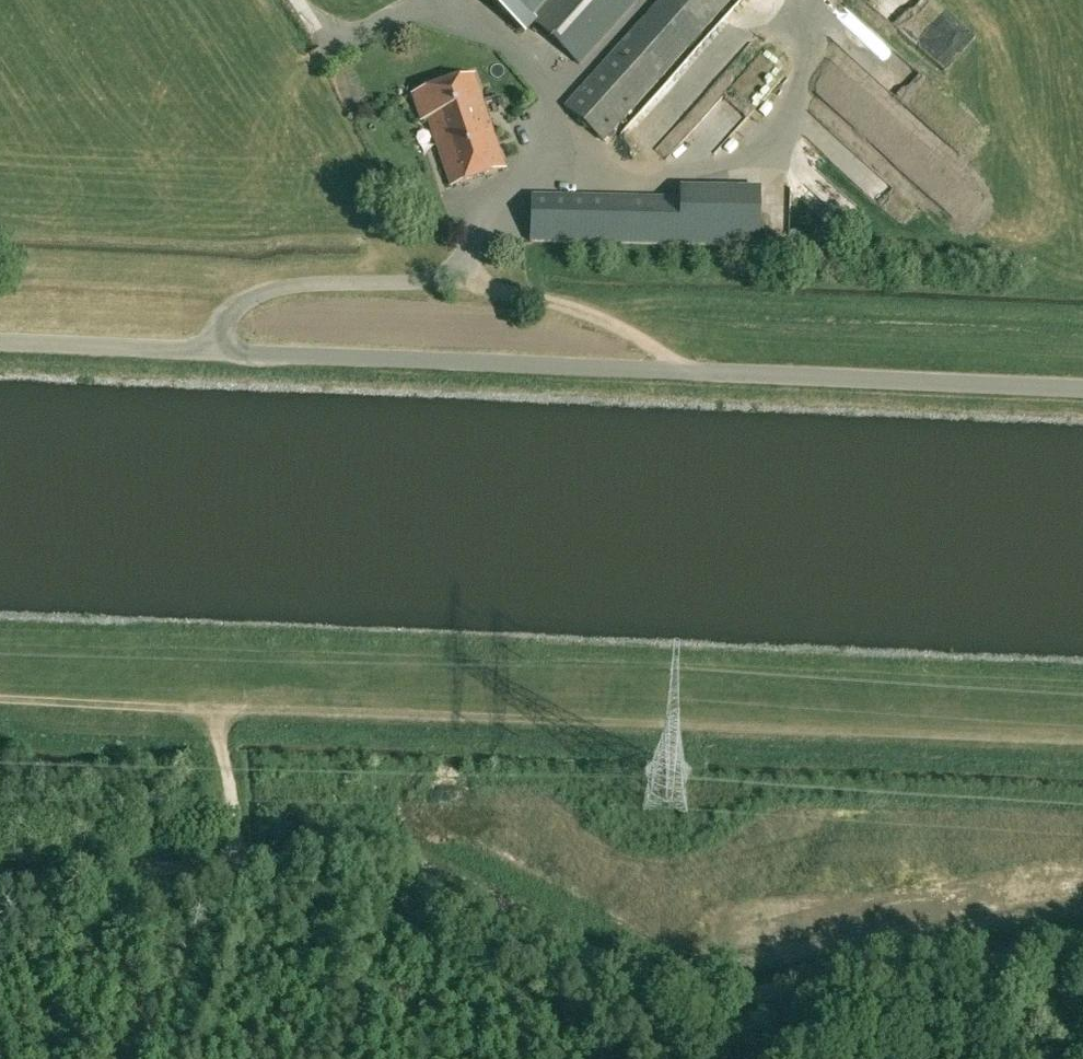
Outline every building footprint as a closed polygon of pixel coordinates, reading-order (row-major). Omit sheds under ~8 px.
[(526,37),(559,0),(486,0),(526,37)] [(536,26),(579,66),(639,0),(560,0),(536,26)] [(654,6),(694,41),(730,0),(659,0),(654,6)] [(654,6),(563,106),(603,143),(694,41),(654,6)] [(428,120),(437,147),(491,129),(474,75),(412,95),(421,122),(428,120)] [(450,187),(505,169),(491,129),(437,147),(450,187)] [(761,189),(675,186),(675,196),(676,245),(759,247),(761,189)] [(675,196),(529,193),(530,242),(676,245),(675,196)]
